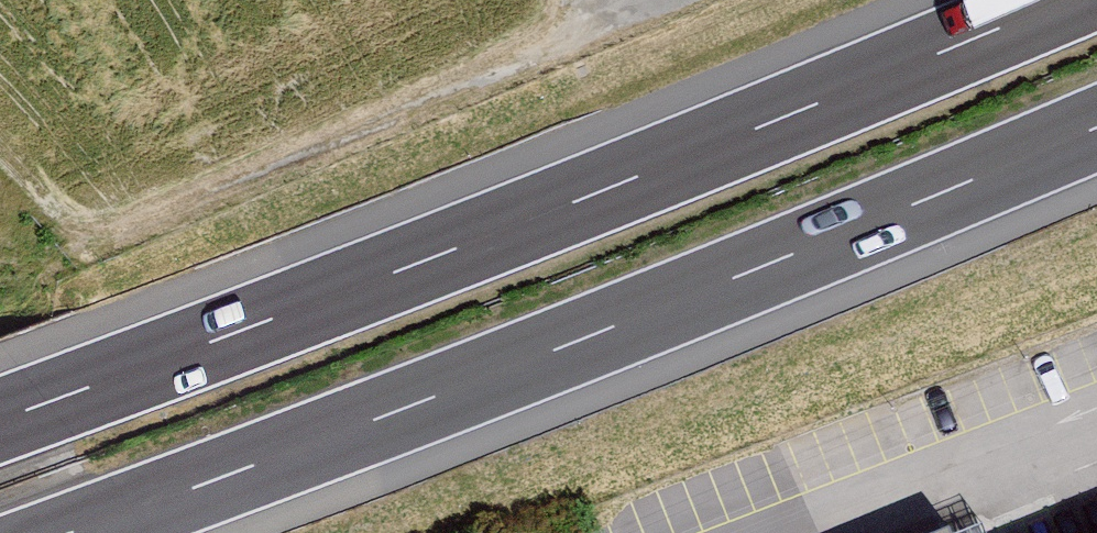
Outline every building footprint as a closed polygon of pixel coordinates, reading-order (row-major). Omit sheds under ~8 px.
[(934,532),(958,532),(955,525),(934,532)]
